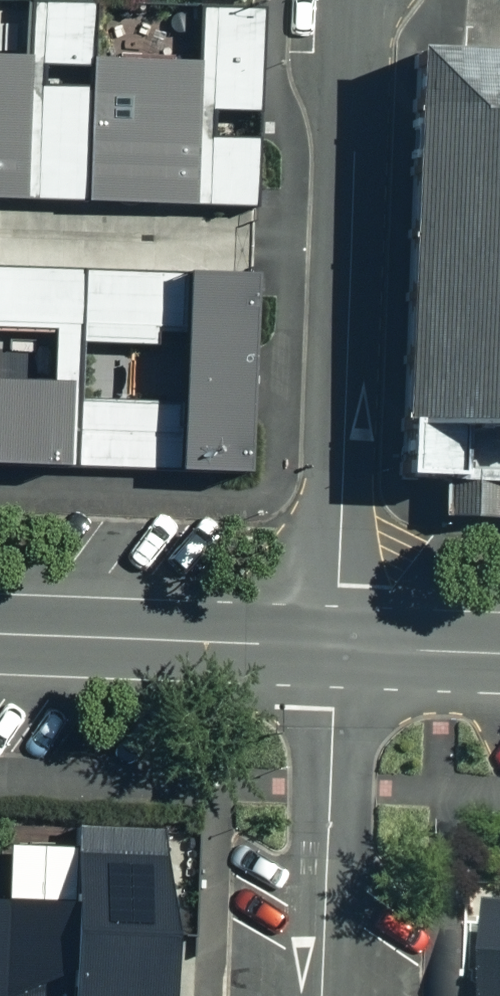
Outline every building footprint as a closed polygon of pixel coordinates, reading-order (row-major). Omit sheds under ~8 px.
[(187,204),(197,42),(0,36),(0,197),(187,204)] [(382,470),(392,470),(499,475),(499,55),(408,52),(399,51),(382,470)] [(0,272),(0,466),(249,473),(255,280),(0,272)] [(58,825),(58,833),(0,834),(0,995),(186,995),(185,907),(196,907),(195,824),(58,825)] [(479,995),(499,995),(499,903),(483,902),(479,995)]
